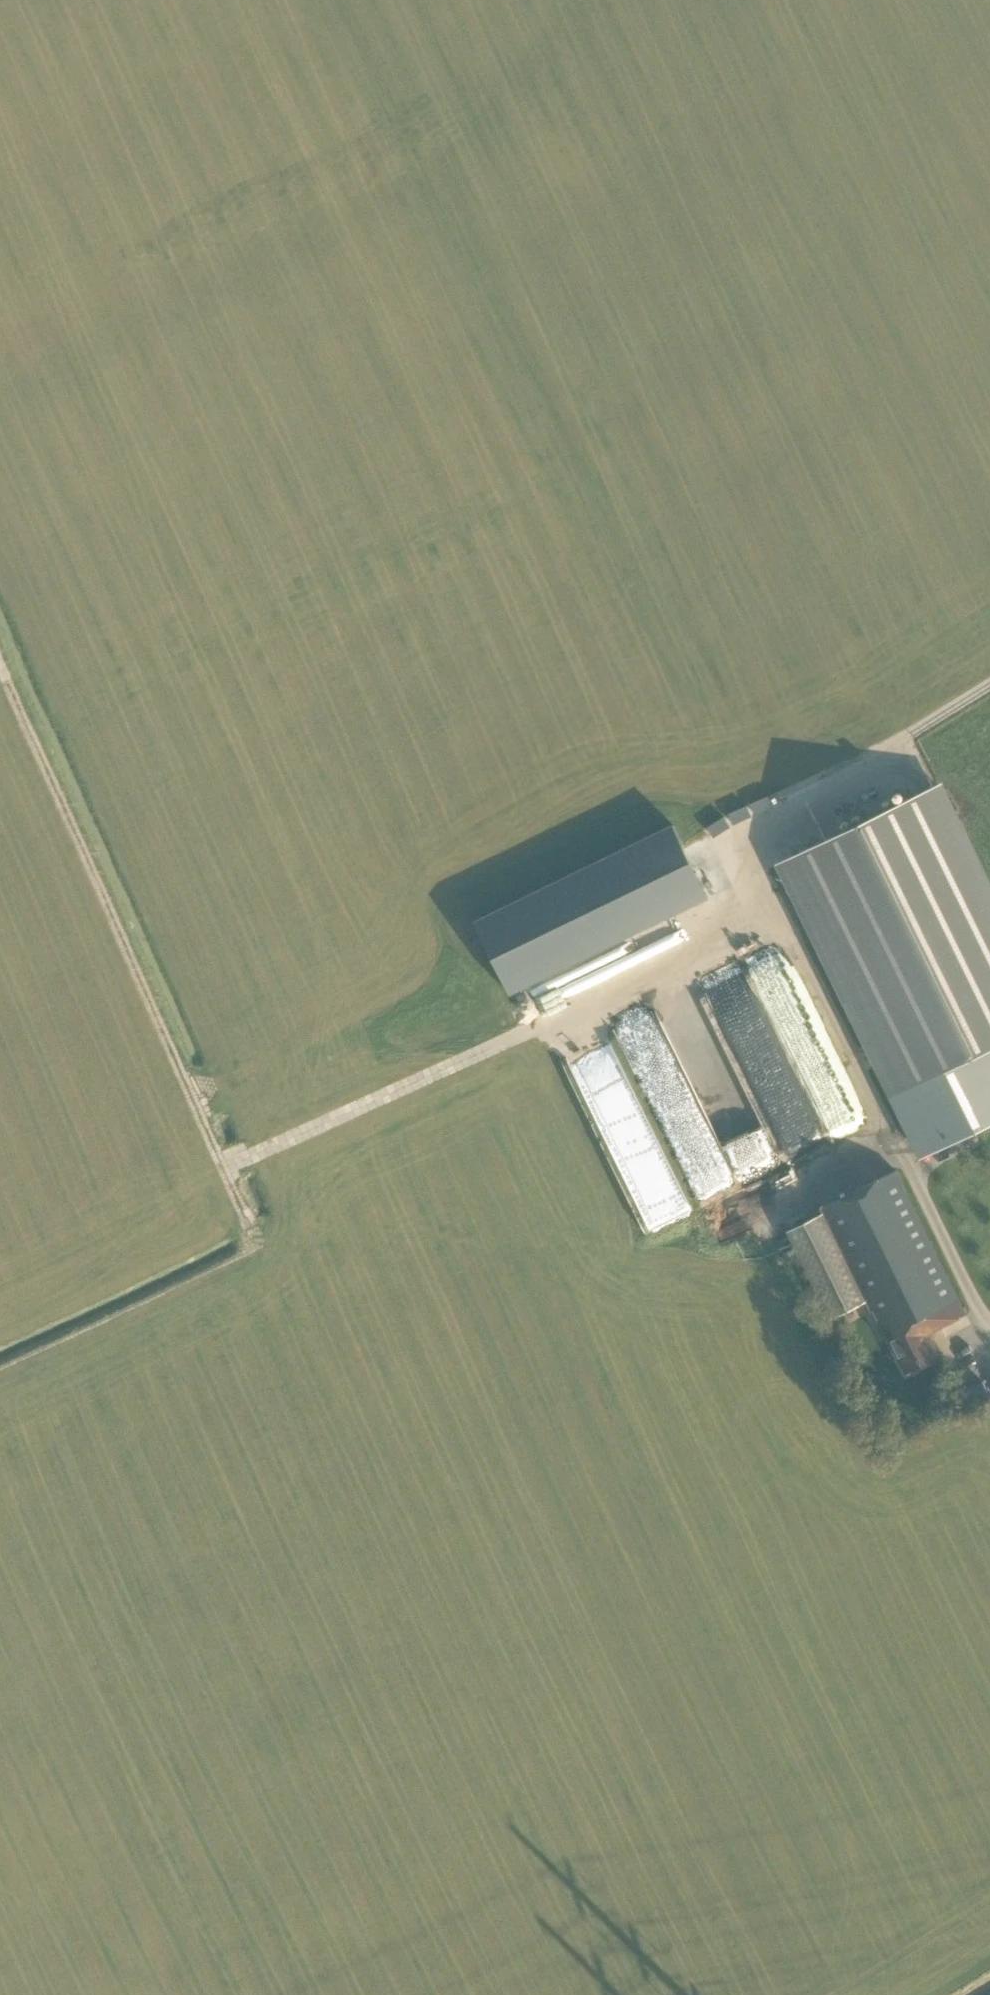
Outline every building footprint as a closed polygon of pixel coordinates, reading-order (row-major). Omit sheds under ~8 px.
[(938,785),(781,862),(924,1155),(989,1123),(989,891),(938,785)] [(709,897),(674,825),(476,921),(511,993),(709,897)] [(793,1107),(811,1098),(791,1057),(753,1076),(784,1138),(800,1130),(794,1120),(798,1118),(793,1107)] [(968,1314),(897,1168),(820,1206),(824,1212),(788,1230),(831,1318),(866,1300),(871,1310),(874,1309),(905,1373),(939,1357),(928,1333),(968,1314)] [(983,1379),(965,1388),(960,1377),(952,1381),(968,1414),(989,1403),(989,1394),(983,1379)]
